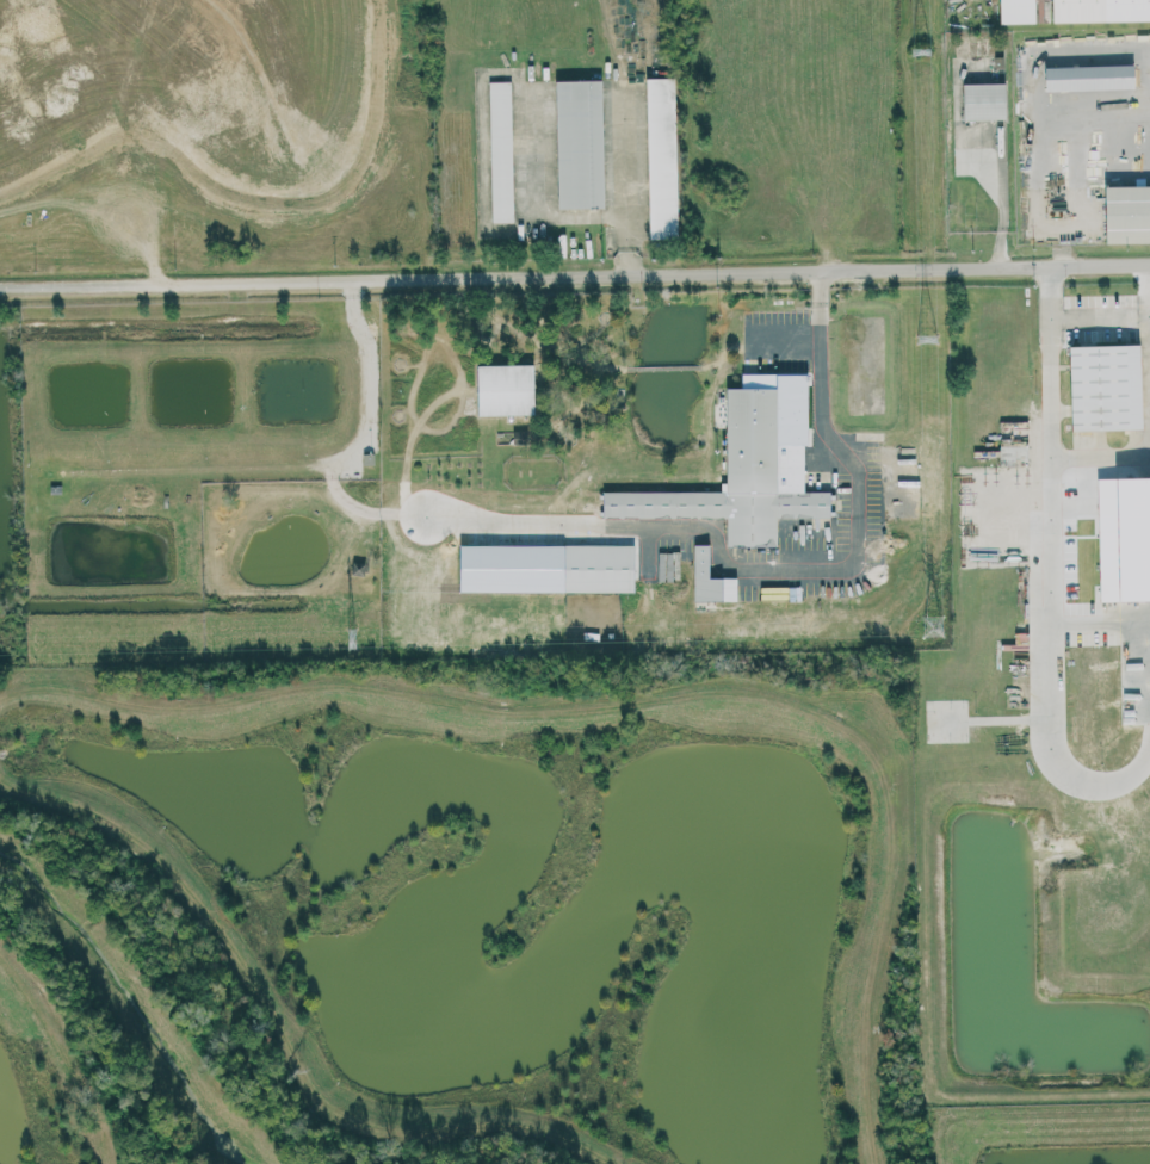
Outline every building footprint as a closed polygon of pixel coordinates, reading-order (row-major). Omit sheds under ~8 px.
[(1000,23),(1035,23),(1035,0),(1000,0),(1000,23)] [(1053,22),(1149,20),(1149,0),(1053,0),(1053,22)] [(1045,90),(1135,88),(1135,64),(1044,66),(1045,90)] [(646,78),(650,238),(678,238),(674,77),(646,78)] [(605,207),(602,79),(556,80),(559,208),(605,207)] [(511,81),(490,81),(493,222),(514,221),(511,81)] [(1006,83),(963,84),(963,119),(1006,119),(1006,83)] [(1105,186),(1106,242),(1149,242),(1149,185),(1105,186)] [(1072,430),(1142,428),(1140,344),(1070,346),(1072,430)] [(477,365),(479,415),(535,414),(533,364),(477,365)] [(777,387),(727,387),(727,491),(603,492),(603,517),(727,517),(727,546),(777,546),(777,517),(830,517),(830,491),(777,491),(777,387)] [(635,545),(565,544),(564,591),(634,592),(635,545)] [(694,600),(723,601),(723,577),(709,577),(709,544),(694,544),(694,600)]
